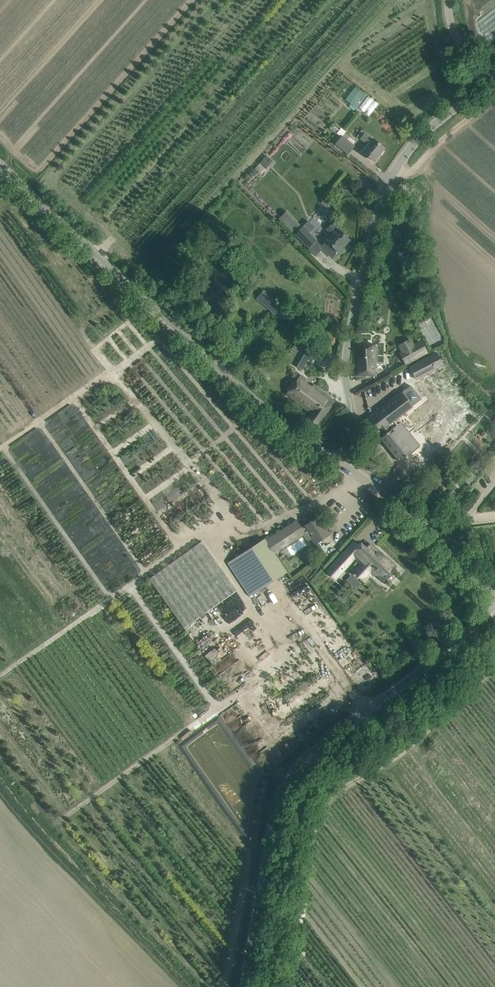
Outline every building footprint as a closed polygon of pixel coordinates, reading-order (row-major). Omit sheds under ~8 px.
[(354,86),(346,100),(371,115),(380,101),(354,86)] [(373,161),(384,148),(365,133),(361,138),(369,145),(362,153),(373,161)] [(341,136),(335,144),(348,155),(354,147),(341,136)] [(279,219),(292,232),(301,224),(287,211),(279,219)] [(331,258),(349,240),(338,229),(337,231),(331,225),(325,230),(332,237),(321,248),(331,258)] [(301,227),(294,235),(308,248),(315,241),(301,227)] [(410,259),(410,251),(398,251),(397,258),(410,259)] [(264,290),(257,297),(283,322),(290,315),(264,290)] [(298,339),(288,356),(293,360),(292,363),(302,369),(314,348),(298,339)] [(354,341),(353,376),(376,377),(377,347),(369,346),(369,341),(354,341)] [(420,341),(401,351),(408,363),(426,353),(420,341)] [(413,365),(410,367),(416,379),(435,369),(429,357),(413,365)] [(448,385),(455,389),(460,377),(453,374),(448,385)] [(298,378),(286,394),(311,413),(304,422),(314,429),(335,401),(313,385),(312,387),(298,378)] [(461,396),(469,385),(462,379),(454,390),(461,396)] [(401,393),(366,419),(380,437),(396,424),(394,420),(411,407),(401,393)] [(380,437),(400,462),(419,446),(399,422),(396,424),(380,437)] [(184,519),(198,519),(197,507),(184,508),(184,519)] [(295,521),(265,541),(274,554),(303,535),(305,538),(307,540),(309,540),(311,540),(312,539),(315,543),(329,534),(324,527),(323,528),(321,524),(322,524),(318,518),(301,529),(295,521)] [(274,554),(265,541),(264,539),(227,563),(249,596),(286,572),(274,554)] [(149,579),(184,627),(235,591),(201,542),(149,579)] [(383,582),(395,569),(396,569),(393,566),(393,565),(370,544),(363,552),(358,547),(351,554),(361,563),(356,569),(357,569),(364,576),(364,577),(365,577),(370,571),(374,575),(374,574),(383,582),(384,582),(383,582)] [(327,571),(335,579),(348,565),(339,557),(327,571)]
